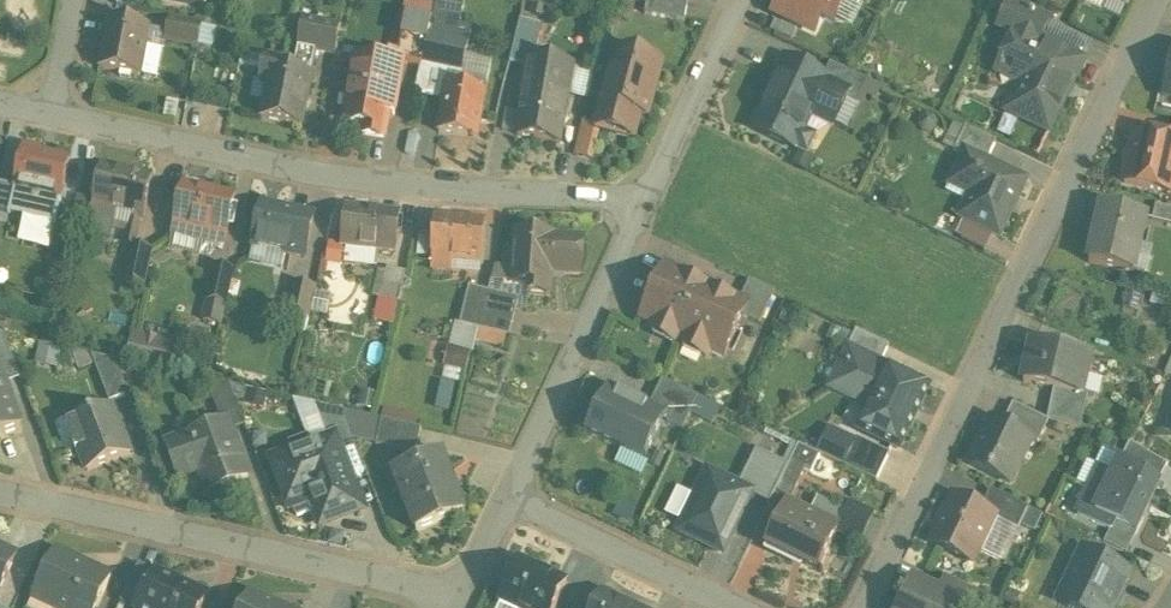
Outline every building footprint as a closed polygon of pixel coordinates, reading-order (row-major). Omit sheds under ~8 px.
[(646,15),(686,22),(689,2),(678,0),(649,0),(646,15)] [(775,13),(815,33),(824,15),(835,21),(845,0),(781,0),(775,13)] [(1051,23),(1012,4),(1003,23),(1018,30),(1042,42),(1051,23)] [(1058,11),(1047,6),(1042,17),(1053,22),(1058,11)] [(432,23),(404,18),(396,57),(403,62),(423,66),(430,36),(432,23)] [(203,26),(171,19),(166,41),(199,47),(203,26)] [(150,27),(110,20),(101,70),(141,77),(150,27)] [(342,27),(305,20),(299,48),(336,56),(342,27)] [(473,30),(433,22),(432,23),(430,36),(451,40),(470,44),(473,30)] [(540,33),(519,28),(510,65),(528,69),(528,67),(534,68),(534,67),(540,33)] [(1042,42),(1018,30),(997,72),(999,73),(1001,70),(1031,85),(1016,117),(1050,133),(1084,62),(1042,42)] [(451,40),(430,36),(423,66),(444,71),(451,40)] [(470,44),(451,40),(444,71),(463,75),(470,44)] [(662,64),(616,52),(612,66),(618,67),(609,102),(604,101),(597,126),(635,137),(641,114),(649,115),(662,64)] [(404,67),(358,59),(347,123),(367,127),(366,134),(381,136),(383,129),(386,130),(389,114),(396,116),(404,67)] [(295,72),(283,70),(285,63),(268,60),(263,82),(270,83),(263,119),(303,127),(313,76),(312,76),(313,70),(296,66),(295,72)] [(825,78),(787,60),(754,131),(796,150),(809,156),(818,137),(805,131),(812,116),(835,127),(848,100),(851,93),(828,82),(829,80),(825,78)] [(868,82),(832,65),(825,78),(829,80),(828,82),(851,93),(848,100),(858,104),(868,82)] [(557,82),(544,80),(546,70),(534,67),(534,68),(528,67),(528,69),(522,100),(525,100),(519,136),(561,144),(575,66),(572,66),(568,92),(556,89),(557,82)] [(486,92),(448,86),(440,134),(478,140),(486,92)] [(997,142),(967,128),(956,151),(966,155),(967,154),(987,163),(997,142)] [(1137,132),(1125,184),(1170,194),(1170,140),(1137,132)] [(593,162),(597,137),(583,135),(579,160),(593,162)] [(71,161),(43,155),(43,151),(25,147),(15,190),(20,192),(16,209),(58,218),(71,161)] [(987,163),(967,154),(966,155),(952,186),(953,186),(956,180),(978,191),(964,218),(962,217),(962,219),(1000,237),(1026,182),(987,163)] [(154,180),(103,168),(92,219),(114,224),(117,213),(145,220),(154,180)] [(236,198),(186,187),(175,232),(226,244),(236,198)] [(0,188),(0,214),(6,215),(12,190),(0,188)] [(315,218),(283,211),(284,209),(264,204),(254,247),(306,259),(315,218)] [(1157,206),(1154,221),(1170,225),(1170,209),(1157,206)] [(1147,218),(1103,208),(1090,265),(1135,275),(1147,218)] [(401,215),(348,209),(343,247),(397,253),(399,234),(403,235),(404,221),(401,220),(401,215)] [(486,223),(436,219),(433,260),(434,260),(433,271),(454,272),(454,262),(483,264),(486,223)] [(555,238),(517,235),(513,284),(531,285),(530,293),(550,295),(551,287),(552,287),(553,271),(582,273),(584,241),(555,239),(555,238)] [(152,252),(134,247),(126,281),(145,286),(152,252)] [(234,270),(217,266),(209,302),(226,306),(234,270)] [(740,303),(666,268),(643,317),(655,323),(651,332),(705,357),(709,349),(724,355),(742,317),(747,306),(740,303)] [(405,281),(385,276),(379,305),(398,309),(405,281)] [(776,292),(751,280),(740,303),(747,306),(742,317),(760,325),(776,292)] [(316,288),(295,284),(289,314),(310,319),(316,288)] [(489,292),(471,287),(464,316),(483,320),(489,292)] [(503,295),(489,292),(483,320),(480,330),(511,337),(518,309),(500,305),(503,295)] [(483,320),(464,316),(461,325),(480,330),(483,320)] [(889,346),(857,331),(847,351),(857,355),(858,354),(880,365),(889,346)] [(0,335),(0,372),(1,371),(4,380),(19,374),(5,336),(0,335)] [(1091,357),(1034,344),(1025,383),(1055,389),(1076,394),(1077,392),(1081,374),(1087,375),(1091,357)] [(92,355),(73,351),(80,371),(96,365),(92,355)] [(880,365),(858,354),(857,355),(843,383),(872,397),(858,427),(894,445),(923,385),(880,365)] [(118,361),(92,355),(96,365),(111,403),(131,396),(118,361)] [(23,431),(4,380),(1,371),(0,372),(0,439),(23,431)] [(1087,375),(1081,374),(1077,392),(1089,395),(1095,397),(1096,392),(1101,388),(1098,383),(1099,378),(1087,375)] [(699,397),(663,380),(651,406),(666,413),(662,420),(683,430),(699,397)] [(230,386),(207,382),(222,423),(228,422),(232,432),(246,427),(230,386)] [(651,406),(610,386),(587,435),(619,449),(617,454),(620,455),(624,447),(645,457),(662,420),(666,413),(651,406)] [(1076,394),(1055,389),(1049,421),(1050,422),(1051,420),(1081,429),(1089,395),(1077,392),(1076,394)] [(343,411),(315,405),(329,442),(336,453),(356,445),(343,411)] [(1049,421),(1014,405),(1005,425),(1030,437),(1029,439),(1039,444),(1050,422),(1049,421)] [(113,408),(70,424),(88,473),(131,456),(113,408)] [(1005,425),(993,419),(983,439),(984,439),(979,450),(978,450),(971,464),(1011,483),(1024,457),(1021,455),(1029,439),(1030,437),(1005,425)] [(422,429),(383,421),(377,446),(417,455),(422,429)] [(222,423),(187,436),(188,438),(166,446),(175,470),(197,462),(209,495),(249,480),(232,432),(228,422),(222,423)] [(1117,446),(1101,439),(1091,461),(1107,468),(1117,446)] [(311,448),(275,462),(283,483),(284,483),(291,502),(311,495),(322,525),(362,510),(346,465),(341,467),(336,453),(329,442),(312,449),(311,448)] [(1168,465),(1131,443),(1119,467),(1158,485),(1168,465)] [(836,463),(798,445),(792,457),(807,465),(805,469),(811,472),(800,494),(818,502),(830,476),(836,463)] [(442,455),(395,474),(395,476),(402,473),(408,488),(401,491),(418,533),(465,515),(442,455)] [(792,457),(776,492),(791,499),(805,469),(807,465),(792,457)] [(1158,485),(1119,467),(1097,513),(1136,531),(1158,485)] [(710,477),(682,536),(722,555),(750,496),(710,477)] [(1030,508),(992,490),(982,510),(995,517),(995,518),(1019,530),(1030,508)] [(982,510),(955,498),(933,543),(973,562),(995,518),(995,517),(982,510)] [(839,529),(787,504),(767,547),(818,572),(839,529)] [(0,549),(0,596),(18,557),(0,549)] [(1083,550),(1058,602),(1071,607),(1112,607),(1113,606),(1115,607),(1123,591),(1120,590),(1129,571),(1083,550)] [(56,552),(34,600),(35,601),(37,596),(56,605),(54,607),(99,607),(112,579),(56,552)] [(520,561),(500,603),(512,607),(557,607),(568,584),(520,561)] [(157,574),(142,607),(203,607),(208,597),(157,574)] [(938,593),(959,603),(970,607),(973,607),(980,594),(945,578),(938,593)] [(902,607),(957,607),(959,603),(915,581),(902,607)] [(604,593),(597,607),(630,607),(623,605),(624,603),(604,593)] [(251,595),(245,607),(279,607),(251,595)]
